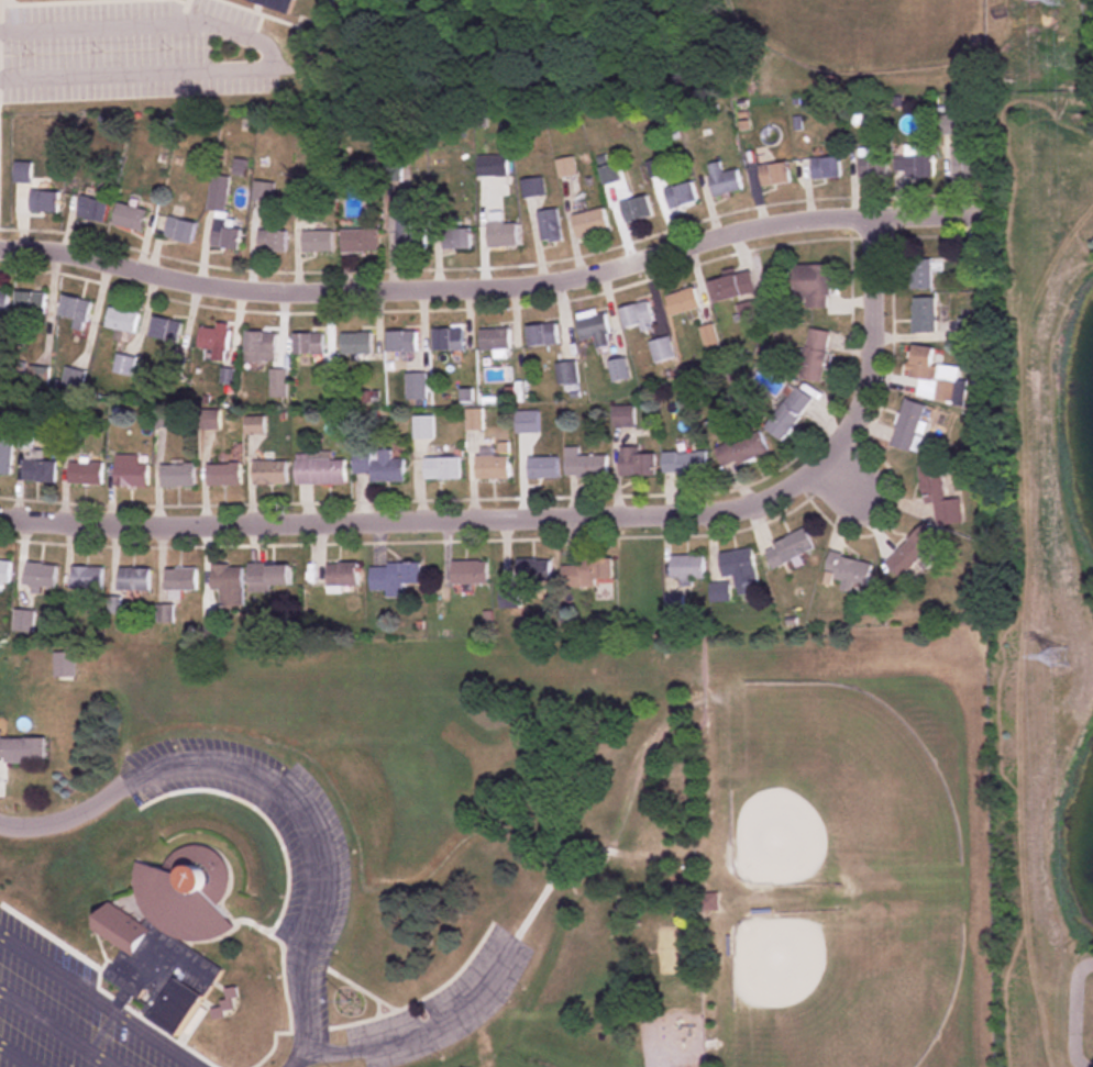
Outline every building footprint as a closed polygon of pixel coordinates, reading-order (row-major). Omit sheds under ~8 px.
[(301,0),(246,0),(297,15),(301,0)] [(955,134),(955,117),(942,117),(942,134),(955,134)] [(920,145),(904,145),(904,177),(935,177),(935,156),(920,156),(920,145)] [(982,179),(982,155),(966,155),(966,146),(952,146),(952,179),(982,179)] [(859,179),(888,179),(888,154),(859,154),(859,179)] [(507,176),(507,156),(478,156),(478,176),(507,176)] [(559,179),(577,175),(573,157),(556,160),(559,179)] [(811,179),(841,179),(841,157),(811,157),(811,179)] [(723,173),(720,162),(706,165),(714,197),(742,191),(737,169),(723,173)] [(762,187),(790,183),(788,162),(759,166),(762,187)] [(28,163),(15,163),(15,182),(28,182),(28,163)] [(618,183),(616,165),(600,167),(601,184),(618,183)] [(242,229),(225,227),(230,177),(211,175),(207,211),(214,212),(211,248),(240,251),(242,229)] [(543,196),(541,178),(523,181),(525,198),(543,196)] [(663,190),(669,210),(698,201),(692,182),(663,190)] [(58,191),(28,191),(28,213),(58,213),(58,191)] [(75,216),(103,224),(109,204),(81,195),(75,216)] [(625,224),(653,217),(648,196),(620,203),(625,224)] [(146,211),(117,203),(111,224),(140,232),(146,211)] [(603,209),(571,216),(576,239),(608,232),(603,209)] [(556,211),(539,211),(539,239),(556,239),(556,211)] [(517,224),(502,224),(502,213),(488,213),(488,247),(517,247),(517,224)] [(192,245),(197,223),(168,217),(164,239),(192,245)] [(426,251),(426,228),(415,228),(415,219),(396,219),(396,251),(426,251)] [(342,229),(342,252),(380,252),(380,229),(342,229)] [(471,229),(442,229),(442,249),(471,249),(471,229)] [(287,230),(258,230),(258,252),(287,252),(287,230)] [(333,231),(303,231),(303,252),(333,252),(333,231)] [(932,259),(911,259),(911,290),(932,290),(932,259)] [(794,265),(794,296),(806,296),(806,309),(830,309),(830,265),(794,265)] [(714,303),(757,292),(751,271),(708,282),(714,303)] [(672,317),(699,308),(693,289),(666,297),(672,317)] [(14,314),(43,315),(43,293),(14,292),(14,314)] [(74,320),(71,330),(83,333),(90,302),(62,295),(57,316),(74,320)] [(936,334),(936,298),(913,298),(913,334),(936,334)] [(655,329),(647,302),(619,310),(625,330),(641,325),(643,333),(655,329)] [(133,335),(138,314),(109,307),(104,328),(133,335)] [(609,316),(581,313),(577,338),(596,341),(595,347),(605,348),(609,316)] [(147,338),(175,346),(182,324),(154,316),(147,338)] [(719,347),(712,325),(700,329),(707,351),(719,347)] [(556,347),(556,326),(528,326),(528,347),(556,347)] [(198,349),(214,350),(213,360),(220,361),(220,352),(228,352),(229,330),(200,328),(198,349)] [(822,381),(830,332),(809,328),(800,378),(822,381)] [(433,330),(433,351),(462,351),(462,330),(433,330)] [(480,330),(480,351),(510,351),(510,330),(480,330)] [(417,331),(387,331),(387,352),(417,352),(417,331)] [(275,363),(276,333),(246,333),(246,363),(275,363)] [(294,354),(323,354),(323,334),(294,334),(294,354)] [(372,334),(342,334),(342,354),(372,354),(372,334)] [(649,343),(655,364),(674,358),(668,337),(649,343)] [(935,381),(938,349),(914,346),(910,378),(935,381),(933,400),(953,402),(956,383),(935,381)] [(630,379),(625,359),(610,363),(615,383),(630,379)] [(557,363),(557,387),(576,387),(576,363),(557,363)] [(285,370),(270,371),(271,397),(285,397),(285,370)] [(426,374),(406,374),(406,399),(426,399),(426,374)] [(784,442),(814,398),(796,386),(766,429),(784,442)] [(890,445),(915,454),(930,407),(905,399),(890,445)] [(466,409),(466,431),(482,431),(482,409),(466,409)] [(538,413),(516,413),(516,434),(538,434),(538,413)] [(412,439),(433,439),(433,417),(412,417),(412,439)] [(264,418),(245,418),(245,434),(264,434),(264,418)] [(715,449),(723,470),(768,453),(759,432),(715,449)] [(12,475),(14,438),(0,437),(0,475),(12,475)] [(620,448),(620,477),(657,477),(657,454),(641,454),(641,448),(620,448)] [(565,478),(608,478),(608,457),(577,457),(577,449),(565,449),(565,478)] [(403,460),(390,461),(390,451),(353,452),(354,473),(371,473),(371,483),(404,482),(403,460)] [(44,464),(41,452),(20,457),(28,486),(58,478),(53,461),(44,464)] [(664,453),(664,475),(707,475),(707,453),(664,453)] [(295,485),(345,485),(345,460),(330,460),(330,454),(295,454),(295,485)] [(115,457),(115,487),(148,487),(148,465),(140,465),(140,457),(115,457)] [(509,457),(476,457),(476,481),(509,481),(509,457)] [(424,458),(424,481),(460,481),(460,458),(424,458)] [(528,459),(528,480),(558,480),(558,459),(528,459)] [(253,485),(286,485),(286,461),(253,461),(253,485)] [(68,485),(102,486),(103,464),(69,464),(68,485)] [(964,524),(961,499),(946,501),(942,464),(920,466),(923,498),(934,497),(937,527),(964,524)] [(195,487),(195,465),(161,465),(161,487),(195,487)] [(241,486),(241,465),(207,465),(207,486),(241,486)] [(886,564),(901,579),(941,539),(925,524),(886,564)] [(815,550),(807,530),(765,548),(773,568),(815,550)] [(758,590),(752,549),(720,554),(723,578),(735,576),(738,593),(758,590)] [(841,590),(866,595),(874,562),(831,552),(825,577),(843,581),(841,590)] [(704,557),(671,557),(671,579),(681,579),(681,585),(692,585),(692,579),(704,579),(704,557)] [(612,586),(612,559),(579,559),(579,567),(561,567),(561,586),(612,586)] [(9,584),(10,560),(0,560),(0,593),(1,593),(2,584),(9,584)] [(517,582),(551,582),(551,561),(517,561),(517,582)] [(487,586),(487,562),(452,562),(452,586),(487,586)] [(326,564),(326,587),(358,587),(358,564),(326,564)] [(370,591),(385,591),(385,597),(403,597),(403,585),(421,584),(421,564),(369,565),(370,591)] [(25,587),(56,587),(56,565),(25,565),(25,587)] [(248,590),(289,590),(289,565),(248,565),(248,590)] [(212,567),(212,592),(221,592),(221,606),(243,606),(243,567),(212,567)] [(102,568),(71,568),(71,591),(102,591),(102,568)] [(165,592),(197,592),(197,569),(165,569),(165,592)] [(150,591),(150,570),(118,570),(118,591),(150,591)] [(710,584),(710,602),(731,602),(731,584),(710,584)] [(500,590),(500,608),(517,609),(518,590),(500,590)] [(15,630),(31,630),(31,611),(15,611),(15,630)] [(56,675),(69,675),(69,667),(56,667),(56,675)] [(46,738),(0,739),(0,734),(0,760),(46,759),(46,738)] [(178,1038),(224,971),(186,945),(223,940),(226,934),(218,877),(222,871),(220,858),(202,846),(179,849),(170,864),(133,869),(136,895),(123,897),(124,904),(107,907),(91,930),(122,951),(104,977),(123,991),(114,1005),(124,1012),(130,1002),(136,1001),(143,1006),(145,1016),(178,1038)] [(719,894),(697,894),(697,911),(719,911),(719,894)]
